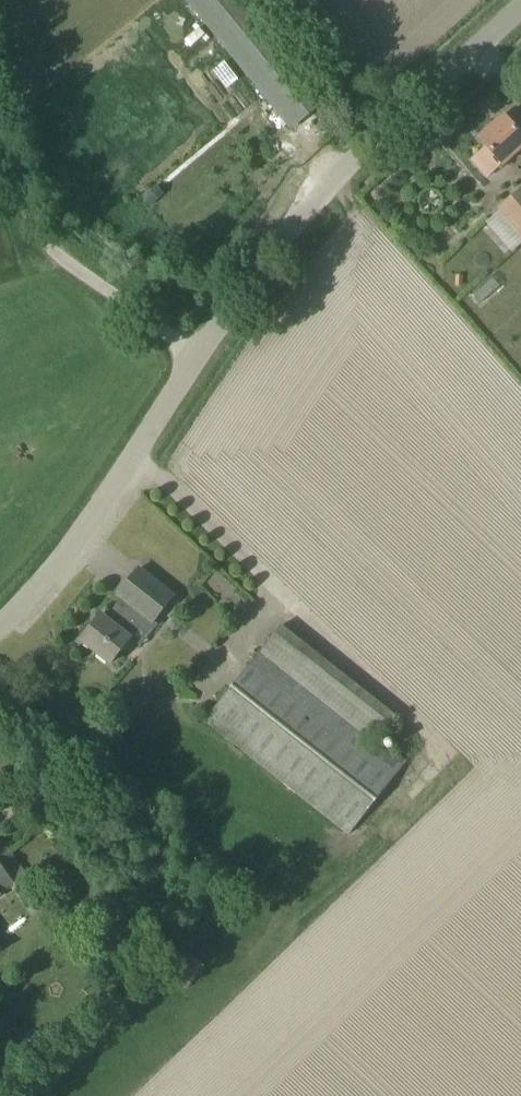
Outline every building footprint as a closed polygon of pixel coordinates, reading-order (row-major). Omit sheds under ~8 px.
[(325,99),(245,0),(189,0),(292,127),(325,99)] [(517,107),(506,117),(505,116),(480,138),(487,145),(471,160),(487,179),(503,164),(520,148),(520,111),(517,107)] [(500,207),(520,231),(520,188),(500,207)] [(484,300),(504,284),(494,272),(474,288),(484,300)] [(192,322),(200,311),(195,307),(187,318),(192,322)] [(155,621),(176,595),(140,566),(117,594),(122,598),(106,618),(102,615),(82,640),(110,662),(130,637),(147,615),(155,621)] [(350,834),(403,767),(374,744),(396,717),(364,691),(342,719),(258,654),(206,719),(350,834)] [(13,764),(1,743),(0,744),(0,773),(13,764)] [(10,887),(26,875),(5,847),(0,850),(0,895),(10,887)]
